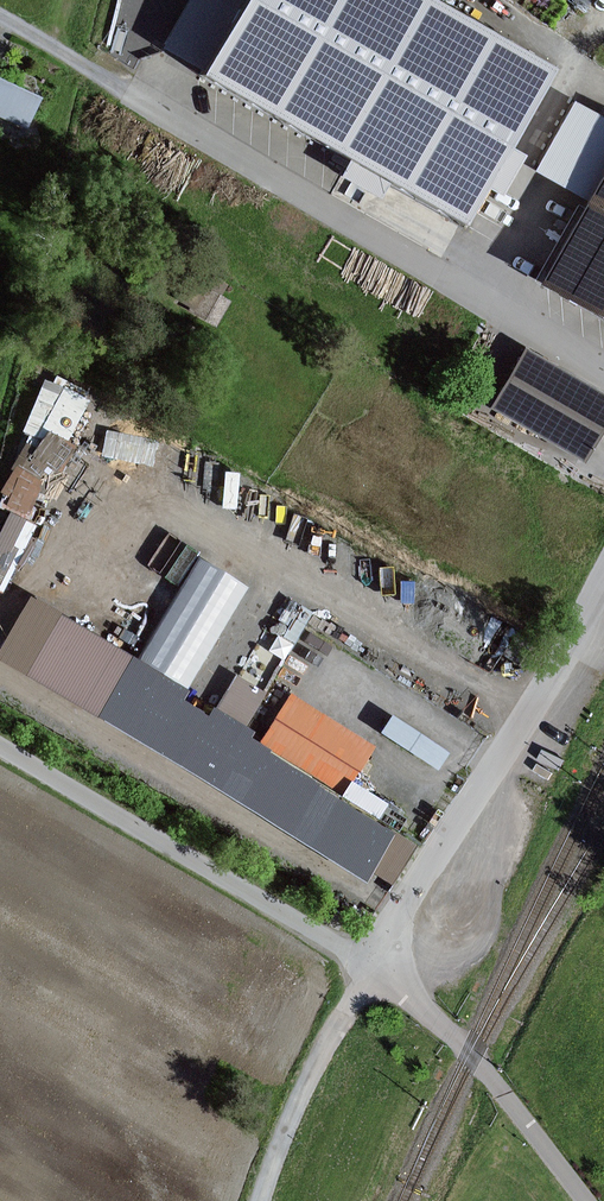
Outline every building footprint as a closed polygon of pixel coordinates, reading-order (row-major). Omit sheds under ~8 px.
[(440,0),(194,0),(167,46),(199,64),(196,68),(347,154),(337,171),(378,195),(388,178),(466,222),(488,185),(500,192),(524,152),(510,144),(555,66),(440,0)] [(0,78),(0,119),(28,131),(43,97),(0,78)] [(542,285),(603,321),(603,178),(542,285)] [(214,326),(229,300),(219,294),(226,283),(214,277),(208,288),(184,274),(169,301),(214,326)] [(603,432),(603,394),(525,348),(490,408),(586,463),(603,432)] [(0,482),(0,514),(20,521),(74,366),(45,356),(0,482)] [(106,425),(119,392),(73,374),(60,407),(106,425)] [(152,525),(122,583),(145,595),(176,537),(152,525)] [(12,532),(0,526),(0,556),(12,532)] [(188,686),(239,573),(178,545),(127,659),(156,672),(156,671),(188,686)] [(270,689),(240,671),(217,708),(247,726),(270,689)] [(446,751),(388,714),(376,732),(434,770),(446,751)] [(401,764),(371,745),(347,781),(342,778),(334,791),(395,829),(403,816),(378,800),(401,764)]
